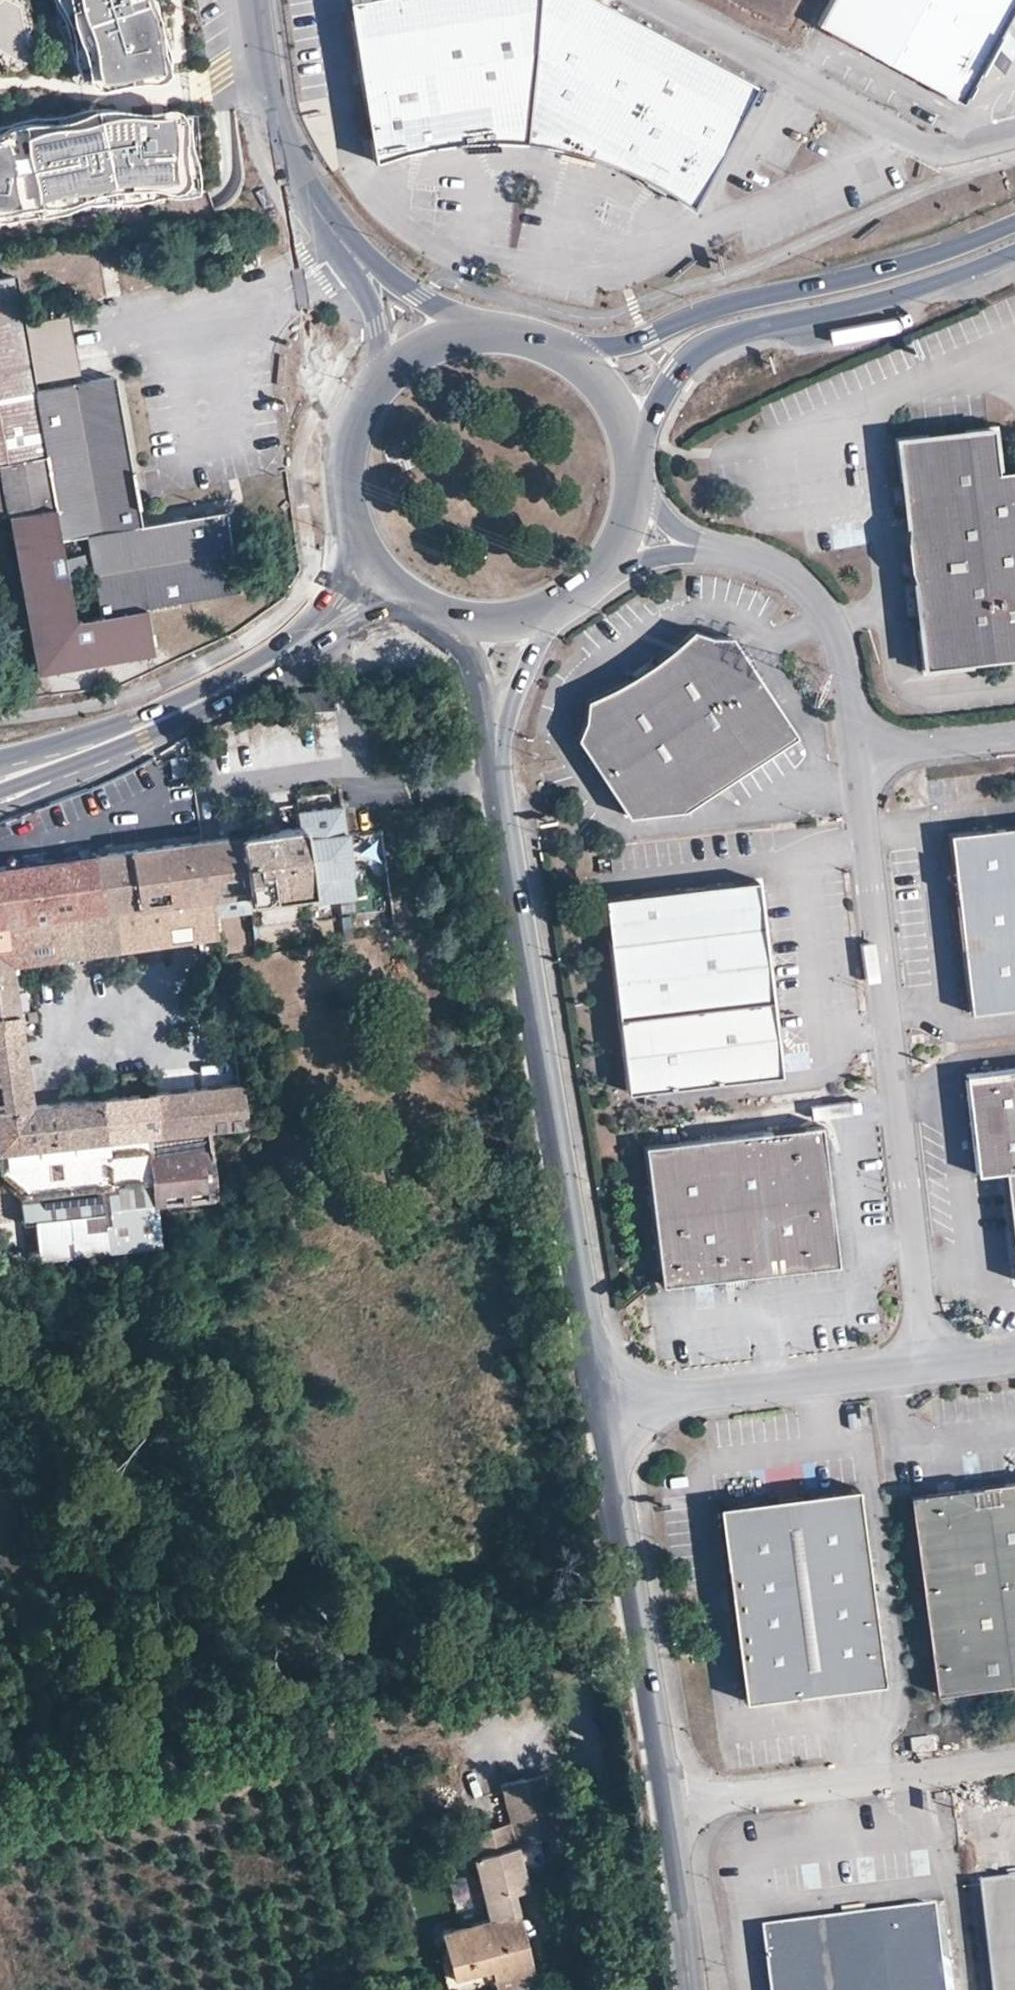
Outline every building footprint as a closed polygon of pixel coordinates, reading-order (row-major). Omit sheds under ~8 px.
[(83,79),(169,59),(165,36),(155,0),(64,0),(66,6),(83,79)] [(373,155),(406,146),(424,143),(453,139),(487,136),(510,135),(536,136),(557,140),(584,148),(615,159),(640,170),(662,182),(691,199),(753,81),(602,0),(349,0),(373,155)] [(818,21),(963,100),(1014,2),(1014,0),(829,0),(818,21)] [(122,115),(97,119),(109,181),(172,176),(168,114),(122,115)] [(97,119),(22,134),(35,195),(109,181),(97,119)] [(13,204),(3,139),(0,139),(0,203),(13,204)] [(14,271),(0,274),(0,478),(6,513),(10,512),(37,669),(151,648),(144,604),(235,586),(222,508),(139,523),(112,375),(35,388),(33,379),(23,319),(14,271)] [(66,311),(23,319),(33,379),(77,370),(66,311)] [(887,431),(891,475),(898,475),(903,526),(900,537),(903,568),(909,577),(914,624),(908,625),(914,672),(951,668),(950,661),(1014,654),(1014,467),(994,470),(992,457),(998,456),(994,420),(961,423),(961,429),(927,432),(926,427),(887,431)] [(678,808),(761,752),(792,731),(726,633),(707,636),(688,625),(662,649),(636,667),(604,687),(580,698),(580,719),(571,736),(595,771),(624,814),(678,808)] [(297,810),(298,824),(301,836),(344,830),(341,805),(297,810)] [(298,824),(236,833),(244,888),(246,898),(254,897),(302,890),(307,889),(307,879),(301,836),(298,824)] [(948,831),(970,1009),(1014,1004),(1014,824),(948,831)] [(347,830),(344,830),(301,836),(307,879),(350,872),(352,872),(347,830)] [(236,831),(196,837),(144,845),(89,853),(94,895),(101,894),(102,905),(211,889),(212,894),(244,888),(236,833),(236,831)] [(0,867),(0,955),(10,953),(11,963),(32,961),(39,960),(60,957),(82,953),(83,953),(95,951),(108,950),(102,905),(101,894),(94,895),(89,853),(17,864),(0,867)] [(352,896),(350,872),(307,879),(307,889),(310,901),(352,896)] [(754,878),(599,895),(623,1090),(776,1072),(754,878)] [(246,898),(244,888),(212,894),(214,914),(247,910),(246,898)] [(211,889),(102,905),(108,950),(166,941),(217,934),(214,914),(212,894),(211,889)] [(304,899),(302,890),(254,897),(255,905),(304,899)] [(11,963),(10,953),(0,955),(0,1015),(19,1012),(17,1001),(14,980),(13,975),(12,969),(11,963)] [(84,962),(82,953),(60,957),(61,966),(84,962)] [(225,987),(222,975),(212,976),(213,981),(207,982),(207,987),(225,987)] [(19,1012),(0,1015),(0,1039),(21,1037),(20,1026),(19,1012)] [(21,1037),(0,1039),(0,1062),(25,1059),(23,1048),(21,1037)] [(238,1080),(235,1053),(219,1055),(221,1081),(238,1080)] [(0,1062),(0,1107),(31,1103),(25,1059),(0,1062)] [(998,1172),(1014,1170),(1014,1070),(961,1077),(972,1175),(998,1173),(998,1172)] [(238,1080),(221,1081),(209,1083),(167,1088),(124,1093),(100,1095),(105,1138),(152,1133),(207,1127),(244,1122),(238,1080)] [(100,1095),(67,1099),(31,1103),(0,1107),(0,1150),(104,1139),(105,1138),(100,1095)] [(719,1275),(739,1273),(832,1262),(816,1123),(640,1142),(656,1282),(719,1275)] [(208,1139),(207,1127),(152,1133),(154,1150),(208,1139)] [(152,1133),(105,1138),(104,1139),(0,1150),(0,1178),(0,1180),(22,1196),(150,1183),(147,1152),(154,1150),(152,1133)] [(208,1139),(154,1150),(147,1152),(150,1183),(152,1205),(153,1205),(214,1196),(208,1139)] [(998,1172),(998,1173),(1010,1281),(1014,1281),(1014,1170),(998,1172)] [(150,1183),(22,1196),(25,1220),(33,1220),(33,1217),(152,1205),(150,1183)] [(159,1244),(153,1205),(152,1205),(33,1217),(33,1220),(37,1257),(134,1246),(159,1244)] [(740,1282),(739,1273),(719,1275),(720,1284),(740,1282)] [(906,1494),(931,1691),(1014,1681),(1014,1481),(906,1494)] [(849,1488),(710,1505),(735,1703),(876,1686),(849,1488)] [(931,1737),(911,1740),(912,1752),(933,1749),(931,1737)] [(544,1775),(521,1781),(525,1795),(548,1789),(544,1775)] [(525,1795),(521,1781),(510,1783),(497,1787),(508,1826),(513,1847),(558,1835),(548,1789),(525,1795)] [(513,1847),(508,1826),(465,1837),(470,1858),(513,1847)] [(518,1866),(513,1847),(470,1858),(475,1877),(518,1866)] [(518,1866),(475,1877),(485,1918),(438,1929),(444,1953),(449,1976),(487,1967),(490,1977),(511,1973),(509,1966),(528,1961),(512,1891),(523,1888),(518,1866)] [(1008,1883),(1014,1882),(1014,1869),(1007,1870),(1008,1883)] [(1008,1883),(986,1886),(999,1989),(1014,1989),(1014,1882),(1008,1883)] [(896,1902),(898,1912),(919,1909),(917,1899),(896,1902)] [(898,1912),(879,1915),(860,1917),(840,1920),(825,1922),(806,1925),(784,1928),(766,1930),(775,1989),(952,1989),(940,1906),(919,1909),(898,1912)] [(839,1910),(840,1920),(860,1917),(859,1907),(839,1910)] [(782,1917),(784,1928),(806,1925),(805,1914),(782,1917)] [(446,1988),(490,1977),(487,1967),(449,1976),(444,1953),(436,1954),(446,1988)]
